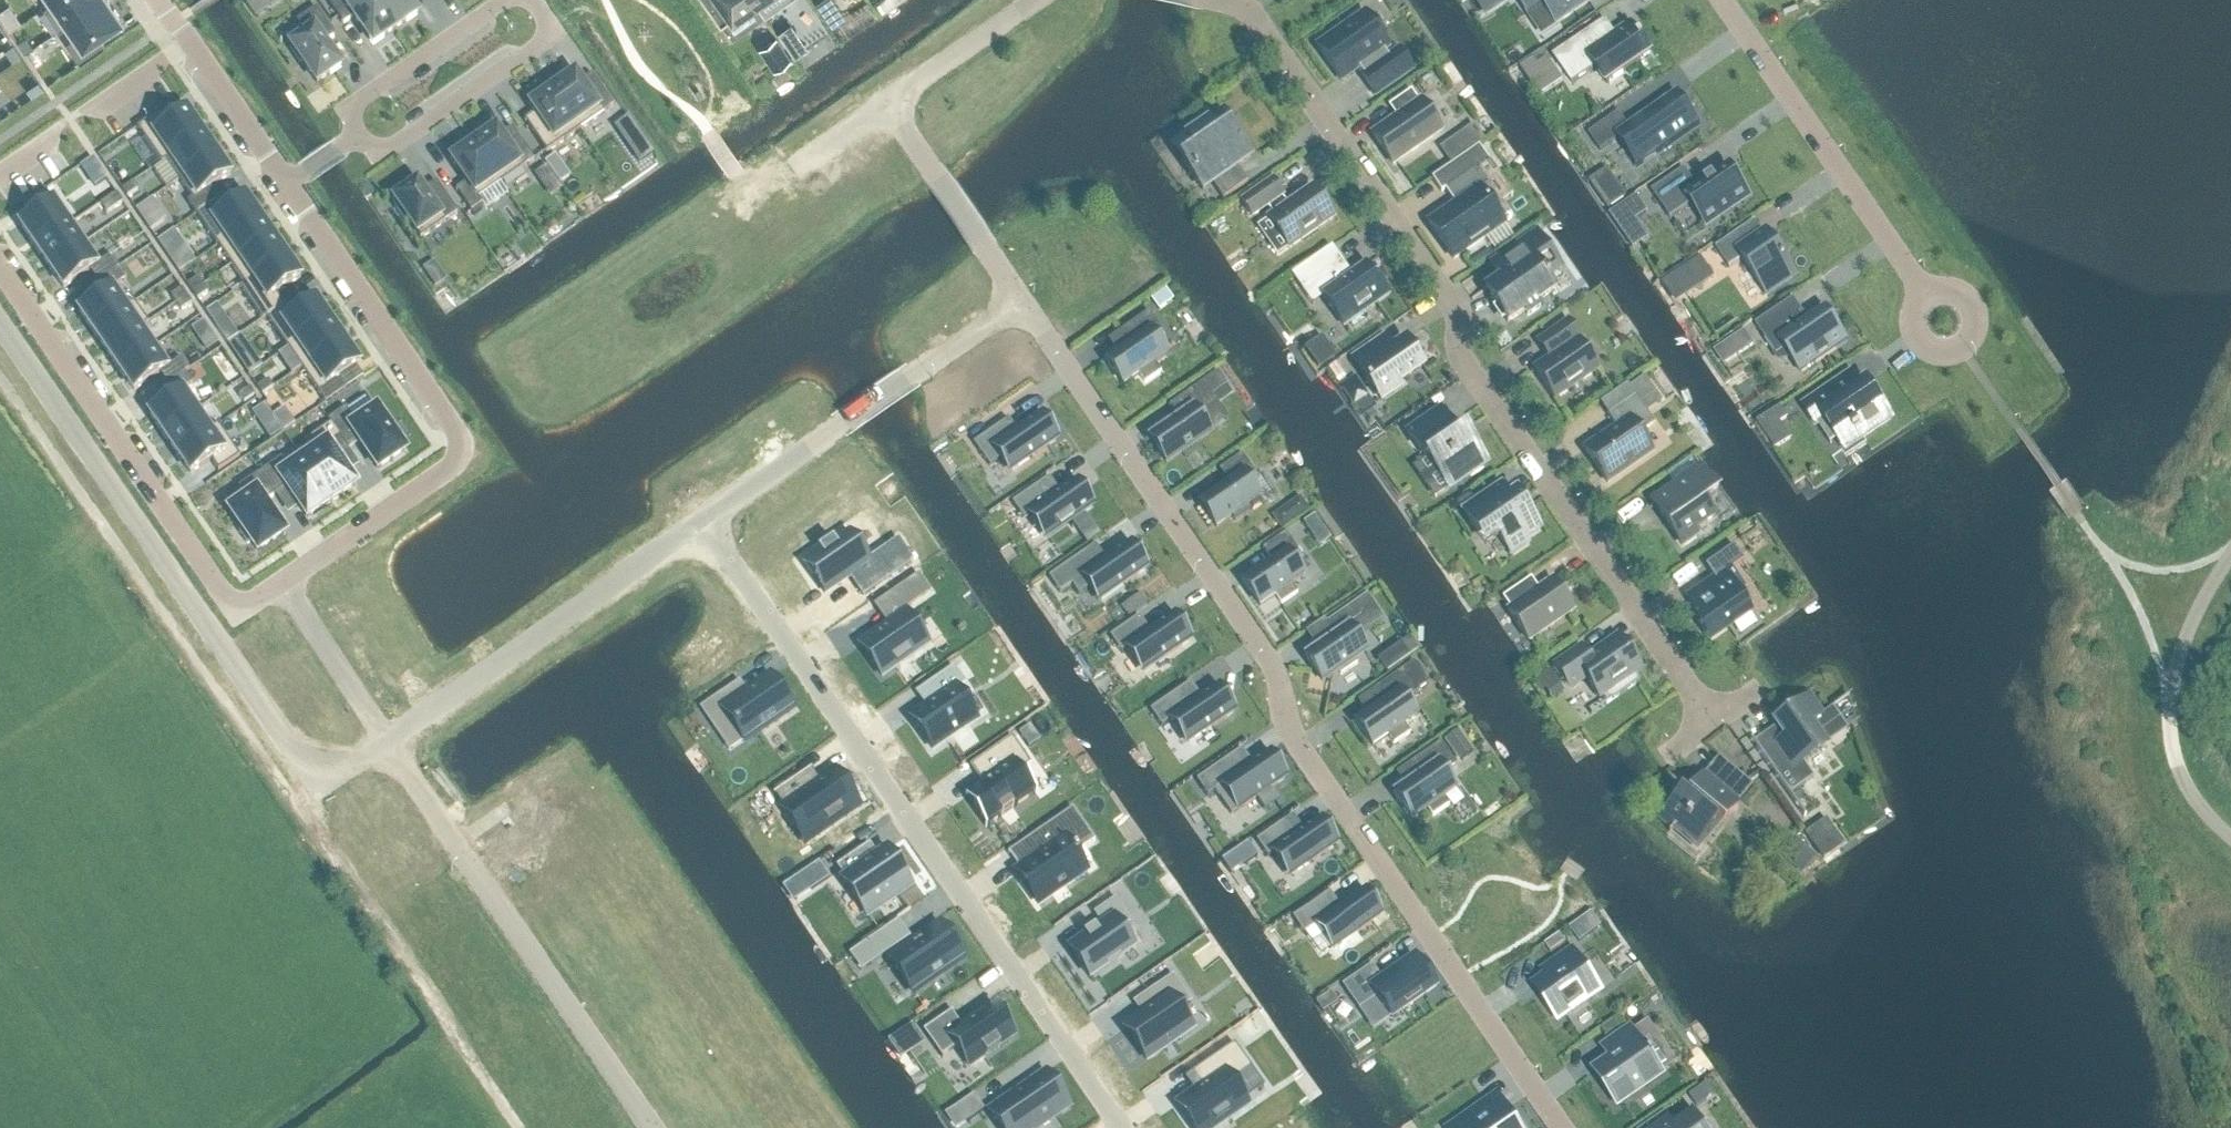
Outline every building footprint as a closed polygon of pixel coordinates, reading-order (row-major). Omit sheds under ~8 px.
[(42,6),(58,28),(67,22),(98,0),(50,0),(47,3),(42,6)] [(65,41),(79,62),(104,44),(97,33),(120,17),(118,14),(112,6),(109,0),(98,0),(67,22),(74,34),(65,41)] [(326,4),(342,26),(351,20),(372,51),(397,34),(373,0),(352,0),(332,0),(326,4)] [(397,34),(421,17),(409,0),(373,0),(397,34)] [(719,23),(752,0),(703,0),(719,23)] [(833,0),(829,0),(817,9),(830,28),(845,18),(833,0)] [(1529,16),(1544,6),(1557,26),(1595,0),(1518,0),(1529,16)] [(287,43),(288,45),(286,46),(316,89),(344,70),(326,43),(334,38),(315,10),(296,24),(302,32),(287,43)] [(1382,51),(1387,48),(1364,16),(1317,49),(1339,81),(1357,69),(1363,77),(1361,78),(1374,96),(1410,71),(1398,53),(1388,60),(1382,51)] [(804,44),(790,25),(778,34),(792,52),(804,44)] [(1597,93),(1650,58),(1631,30),(1607,46),(1596,30),(1552,59),(1559,69),(1559,70),(1561,74),(1562,74),(1572,89),(1590,77),(1596,86),(1593,87),(1597,93)] [(16,39),(24,50),(32,45),(24,34),(16,39)] [(20,54),(12,42),(4,47),(12,59),(20,54)] [(790,55),(781,43),(768,53),(777,65),(790,55)] [(1541,54),(1518,69),(1530,87),(1553,72),(1541,54)] [(574,72),(550,89),(579,131),(612,108),(590,77),(582,83),(574,72)] [(37,79),(26,87),(31,94),(42,87),(37,79)] [(696,86),(692,89),(697,96),(701,94),(696,86)] [(525,106),(532,116),(522,123),(544,154),(579,131),(550,89),(525,106)] [(1371,135),(1392,165),(1440,133),(1419,102),(1418,103),(1410,92),(1387,107),(1395,119),(1371,135)] [(1614,117),(1583,139),(1594,155),(1616,141),(1630,162),(1648,150),(1654,159),(1692,133),(1671,102),(1624,133),(1614,117)] [(158,115),(136,130),(161,166),(165,163),(163,160),(200,134),(186,112),(166,126),(158,115)] [(1170,148),(1180,163),(1201,193),(1211,186),(1221,201),(1246,184),(1236,169),(1249,160),(1228,131),(1232,129),(1221,113),(1170,148)] [(517,140),(509,146),(495,127),(471,144),(499,184),(532,161),(517,140)] [(200,134),(163,160),(165,163),(177,181),(215,155),(200,134)] [(1458,136),(1438,150),(1449,165),(1469,151),(1458,136)] [(471,144),(447,161),(464,185),(454,192),(469,213),(480,206),(476,201),(499,184),(471,144)] [(1454,207),(1428,225),(1452,261),(1502,226),(1499,222),(1479,192),(1487,186),(1478,173),(1489,165),(1477,148),(1431,180),(1440,194),(1444,191),(1454,207)] [(215,155),(177,181),(191,201),(187,204),(195,216),(217,201),(210,190),(230,177),(215,155)] [(1669,220),(1692,205),(1706,226),(1720,216),(1722,219),(1734,211),(1732,208),(1747,198),(1729,171),(1714,181),(1713,180),(1712,181),(1713,182),(1707,186),(1706,185),(1704,186),(1705,187),(1698,192),(1692,184),(1693,184),(1684,171),(1651,193),(1669,220)] [(418,181),(390,200),(417,239),(445,220),(455,213),(435,184),(425,191),(418,181)] [(1266,208),(1272,217),(1267,220),(1288,250),(1331,220),(1310,190),(1286,207),(1280,198),(1281,197),(1271,182),(1241,204),(1251,218),(1266,208)] [(132,184),(122,192),(127,199),(137,192),(132,184)] [(30,218),(19,226),(34,247),(67,225),(45,192),(23,207),(30,218)] [(116,195),(100,206),(106,216),(122,204),(116,195)] [(217,201),(195,216),(217,248),(258,219),(245,199),(241,201),(225,212),(217,201)] [(150,202),(135,212),(150,233),(164,223),(150,202)] [(258,219),(217,248),(230,268),(272,239),(258,219)] [(67,225),(34,247),(48,269),(81,246),(81,245),(67,225)] [(171,233),(157,243),(178,274),(193,264),(171,233)] [(1769,293),(1790,278),(1781,265),(1785,262),(1766,234),(1748,247),(1739,233),(1719,247),(1732,267),(1745,258),(1769,293)] [(1470,301),(1471,302),(1484,293),(1506,324),(1523,313),(1526,317),(1538,309),(1535,305),(1552,293),(1544,282),(1559,272),(1534,236),(1460,286),(1461,287),(1492,267),(1501,280),(1470,301)] [(272,239),(230,268),(243,287),(244,288),(286,259),(272,239)] [(81,246),(48,269),(63,290),(89,273),(96,284),(118,269),(111,258),(100,265),(86,244),(82,247),(81,246)] [(1342,266),(1331,249),(1312,262),(1292,276),(1304,293),(1342,266)] [(243,287),(239,290),(261,323),(266,320),(265,319),(283,307),(275,296),(300,279),(286,259),(244,288),(243,287)] [(1699,260),(1671,279),(1680,293),(1709,274),(1699,260)] [(100,298),(78,313),(92,333),(125,310),(111,290),(126,280),(118,269),(96,284),(92,286),(100,298)] [(1385,295),(1375,281),(1377,279),(1374,275),(1370,278),(1364,269),(1358,274),(1357,273),(1322,298),(1341,325),(1347,321),(1352,329),(1367,318),(1362,311),(1385,295)] [(198,279),(187,287),(192,294),(203,287),(198,279)] [(197,301),(207,294),(203,287),(192,294),(197,301)] [(181,291),(170,298),(175,305),(186,298),(181,291)] [(1165,292),(1151,301),(1158,311),(1172,302),(1165,292)] [(180,313),(191,305),(186,298),(175,305),(180,313)] [(1809,323),(1793,300),(1755,326),(1776,357),(1785,351),(1801,374),(1846,344),(1833,324),(1829,327),(1821,315),(1809,323)] [(283,307),(265,319),(266,320),(288,351),(329,323),(315,301),(295,315),(287,304),(283,307)] [(125,310),(92,333),(106,353),(143,327),(144,328),(148,325),(134,304),(125,310)] [(1166,357),(1149,332),(1156,327),(1147,314),(1124,330),(1133,343),(1116,355),(1105,362),(1122,387),(1138,376),(1144,385),(1160,373),(1154,365),(1166,357)] [(227,345),(238,338),(227,322),(216,330),(227,345)] [(1737,397),(1751,387),(1743,376),(1760,364),(1747,345),(1759,336),(1750,322),(1715,346),(1735,374),(1726,381),(1737,397)] [(329,323),(288,351),(302,373),(344,344),(329,323)] [(1533,370),(1554,400),(1596,371),(1576,343),(1579,341),(1567,323),(1537,343),(1549,360),(1533,370)] [(143,327),(106,353),(120,373),(157,347),(144,328),(143,327)] [(1328,329),(1314,338),(1327,360),(1342,351),(1328,329)] [(206,353),(218,344),(213,337),(201,345),(206,353)] [(238,338),(227,346),(249,377),(259,370),(238,338)] [(1397,386),(1422,368),(1405,343),(1386,356),(1377,344),(1351,362),(1366,384),(1364,385),(1366,389),(1368,388),(1379,404),(1400,390),(1397,386)] [(344,344),(302,373),(324,405),(346,390),(339,379),(355,368),(359,366),(344,344)] [(157,347),(120,373),(133,393),(159,376),(166,386),(184,375),(188,371),(181,360),(170,367),(157,347)] [(1860,384),(1852,371),(1800,407),(1814,428),(1822,422),(1845,457),(1896,422),(1867,380),(1860,384)] [(169,401),(148,415),(162,436),(200,410),(186,390),(191,386),(184,375),(166,386),(162,389),(169,401)] [(1215,375),(1167,408),(1176,421),(1148,440),(1166,465),(1181,454),(1184,458),(1200,447),(1197,443),(1209,435),(1198,419),(1217,406),(1211,397),(1224,388),(1215,375)] [(1628,389),(1634,398),(1607,417),(1615,429),(1583,451),(1606,484),(1650,454),(1638,436),(1653,426),(1646,415),(1661,405),(1643,379),(1628,389)] [(268,382),(257,389),(262,397),(273,389),(268,382)] [(249,390),(238,397),(243,405),(254,397),(249,390)] [(264,406),(252,415),(259,426),(272,417),(264,406)] [(345,410),(327,422),(330,426),(345,449),(357,441),(360,445),(377,471),(404,453),(397,443),(401,440),(393,428),(389,431),(373,407),(352,421),(345,410)] [(200,410),(162,436),(176,456),(214,430),(213,429),(200,410)] [(1786,420),(1780,410),(1758,425),(1775,451),(1790,441),(1779,424),(1786,420)] [(1424,460),(1426,459),(1448,491),(1486,465),(1463,432),(1456,437),(1439,411),(1406,434),(1424,460)] [(1005,422),(970,447),(986,469),(999,460),(1008,472),(1054,440),(1037,416),(1012,433),(1005,422)] [(214,430),(176,456),(190,476),(210,463),(217,473),(239,458),(217,426),(213,429),(214,430)] [(315,447),(299,458),(302,462),(331,503),(354,487),(347,476),(336,460),(348,452),(345,449),(330,426),(310,440),(315,447)] [(1217,472),(1226,485),(1198,505),(1215,529),(1231,519),(1234,523),(1250,512),(1247,507),(1259,500),(1242,475),(1250,469),(1240,456),(1217,472)] [(280,461),(259,475),(274,497),(275,497),(286,489),(299,508),(307,519),(331,503),(302,462),(288,471),(288,472),(280,461)] [(1698,470),(1650,502),(1681,547),(1695,537),(1692,532),(1712,519),(1702,504),(1716,496),(1698,470)] [(1198,474),(1179,482),(1186,500),(1205,492),(1198,474)] [(245,501),(229,512),(242,531),(238,534),(246,546),(250,543),(257,553),(284,535),(263,505),(274,497),(259,475),(238,490),(245,501)] [(1041,485),(1011,505),(1022,521),(1030,516),(1037,526),(1047,539),(1069,523),(1070,524),(1084,514),(1084,513),(1091,508),(1082,495),(1074,483),(1058,494),(1048,479),(1041,485)] [(1486,549),(1499,540),(1512,557),(1527,546),(1524,542),(1539,531),(1513,495),(1506,500),(1498,489),(1462,514),(1486,549)] [(1303,490),(1286,500),(1294,516),(1312,507),(1303,490)] [(868,563),(850,535),(834,546),(833,544),(832,545),(819,553),(818,554),(820,556),(804,567),(824,595),(849,578),(862,598),(911,564),(897,543),(868,563)] [(1261,551),(1270,564),(1242,583),(1259,608),(1274,597),(1280,606),(1297,595),(1291,586),(1302,578),(1291,563),(1299,558),(1284,535),(1261,551)] [(1094,547),(1048,579),(1058,595),(1070,587),(1077,597),(1091,588),(1100,601),(1123,586),(1138,576),(1137,576),(1145,571),(1135,557),(1136,557),(1128,545),(1104,561),(1094,547)] [(1700,618),(1696,621),(1709,640),(1749,613),(1737,596),(1745,591),(1732,570),(1743,562),(1733,548),(1705,567),(1714,581),(1687,600),(1700,618)] [(917,578),(890,597),(900,612),(902,611),(928,593),(917,578)] [(1537,592),(1528,590),(1524,584),(1502,600),(1509,611),(1507,612),(1528,642),(1571,612),(1551,582),(1537,592)] [(1128,620),(1146,607),(1138,596),(1120,609),(1128,620)] [(1333,639),(1305,659),(1322,683),(1337,673),(1340,677),(1356,665),(1354,661),(1365,654),(1355,640),(1377,625),(1383,621),(1367,597),(1361,601),(1324,626),(1333,639)] [(905,616),(859,648),(881,679),(927,647),(905,616)] [(1138,618),(1109,638),(1120,654),(1127,649),(1134,660),(1135,659),(1144,673),(1167,657),(1167,658),(1182,647),(1181,647),(1189,642),(1179,628),(1180,628),(1172,617),(1148,633),(1138,618)] [(1638,670),(1617,641),(1588,661),(1581,650),(1555,667),(1570,689),(1580,682),(1592,701),(1594,700),(1600,709),(1633,687),(1627,677),(1638,670)] [(1412,664),(1401,672),(1374,691),(1383,703),(1355,723),(1372,748),(1387,737),(1393,746),(1409,734),(1404,726),(1415,718),(1404,703),(1428,687),(1412,664)] [(926,711),(910,721),(931,752),(975,722),(955,693),(964,687),(952,670),(937,681),(947,696),(926,711)] [(1549,672),(1537,679),(1545,691),(1557,684),(1549,672)] [(711,703),(700,710),(709,723),(724,712),(734,727),(732,728),(735,732),(736,731),(744,743),(790,711),(769,680),(739,700),(731,689),(717,699),(719,701),(713,705),(711,703)] [(1182,690),(1149,712),(1160,728),(1171,721),(1188,745),(1233,714),(1215,688),(1200,699),(1192,704),(1182,690)] [(1770,732),(1753,744),(1788,794),(1812,777),(1803,763),(1824,749),(1823,747),(1846,732),(1830,710),(1820,717),(1808,700),(1768,728),(1770,732)] [(1028,749),(1038,742),(1028,728),(1018,735),(1028,749)] [(1473,754),(1457,732),(1443,742),(1458,764),(1473,754)] [(981,786),(965,797),(985,827),(1032,795),(1016,773),(1028,765),(1010,739),(969,768),(981,786)] [(1456,766),(1440,744),(1413,763),(1422,775),(1393,795),(1411,820),(1426,809),(1432,818),(1448,807),(1442,798),(1454,790),(1443,775),(1456,766)] [(1210,772),(1195,782),(1206,798),(1214,793),(1221,804),(1221,803),(1231,817),(1244,807),(1244,808),(1256,800),(1263,811),(1277,802),(1269,790),(1284,780),(1267,754),(1251,765),(1220,787),(1210,772)] [(1736,807),(1734,806),(1742,796),(1744,798),(1754,786),(1730,767),(1729,768),(1719,759),(1702,779),(1702,778),(1689,794),(1690,796),(1686,801),(1679,796),(1663,816),(1674,826),(1667,834),(1668,835),(1674,828),(1695,845),(1713,824),(1711,822),(1715,816),(1722,822),(1736,807)] [(814,778),(777,804),(788,820),(797,814),(817,843),(859,814),(838,783),(824,793),(814,778)] [(1019,872),(1015,874),(1021,881),(1038,906),(1085,873),(1075,860),(1077,859),(1075,856),(1073,854),(1072,855),(1067,848),(1073,845),(1068,838),(1084,828),(1072,810),(1030,839),(1037,849),(1029,855),(1033,862),(1029,865),(1019,872)] [(1285,822),(1255,843),(1266,858),(1272,854),(1289,878),(1336,846),(1318,821),(1302,832),(1295,837),(1285,822)] [(1807,861),(1816,848),(1798,834),(1788,847),(1807,861)] [(1256,857),(1247,843),(1234,852),(1243,866),(1256,857)] [(864,848),(837,866),(845,879),(844,880),(864,911),(909,882),(888,850),(873,861),(864,848)] [(818,864),(796,879),(806,894),(828,879),(818,864)] [(1328,894),(1292,919),(1303,935),(1318,925),(1334,949),(1359,931),(1380,917),(1362,892),(1339,909),(1328,894)] [(1102,927),(1068,950),(1089,980),(1133,949),(1121,932),(1132,924),(1115,899),(1093,914),(1102,927)] [(1579,944),(1601,929),(1591,914),(1569,930),(1579,944)] [(869,967),(909,940),(897,922),(857,949),(869,967)] [(939,928),(889,962),(911,995),(961,961),(939,928)] [(1550,954),(1565,944),(1560,936),(1544,947),(1550,954)] [(1551,986),(1539,995),(1557,1021),(1600,991),(1572,953),(1543,974),(1551,986)] [(1371,967),(1341,987),(1358,1012),(1376,999),(1390,1019),(1434,988),(1414,959),(1381,982),(1371,967)] [(1142,1018),(1124,1030),(1146,1062),(1192,1030),(1179,1011),(1190,1003),(1172,978),(1139,1001),(1145,1009),(1139,1013),(1142,1018)] [(1322,1014),(1337,1004),(1330,994),(1314,1004),(1322,1014)] [(952,1014),(924,1034),(943,1061),(957,1050),(971,1069),(986,1058),(987,1059),(1001,1050),(1000,1048),(1015,1037),(994,1006),(962,1029),(952,1014)] [(1606,1037),(1625,1024),(1620,1016),(1601,1030),(1606,1037)] [(908,1028),(887,1043),(891,1048),(899,1043),(906,1053),(919,1043),(908,1028)] [(1600,1081),(1618,1106),(1663,1075),(1633,1031),(1604,1050),(1613,1063),(1606,1068),(1610,1074),(1600,1081)] [(1191,1127),(1215,1127),(1246,1107),(1243,1103),(1230,1084),(1250,1070),(1234,1045),(1191,1075),(1201,1089),(1193,1095),(1176,1107),(1191,1127)] [(993,1110),(1005,1127),(1041,1127),(1048,1123),(1046,1119),(1062,1108),(1041,1078),(993,1110)] [(1696,1092),(1688,1097),(1695,1108),(1703,1103),(1696,1092)] [(973,1097),(956,1108),(966,1124),(983,1112),(973,1097)] [(1454,1127),(1519,1127),(1506,1110),(1495,1118),(1487,1105),(1454,1127)] [(1671,1127),(1704,1127),(1693,1112),(1671,1127)]
